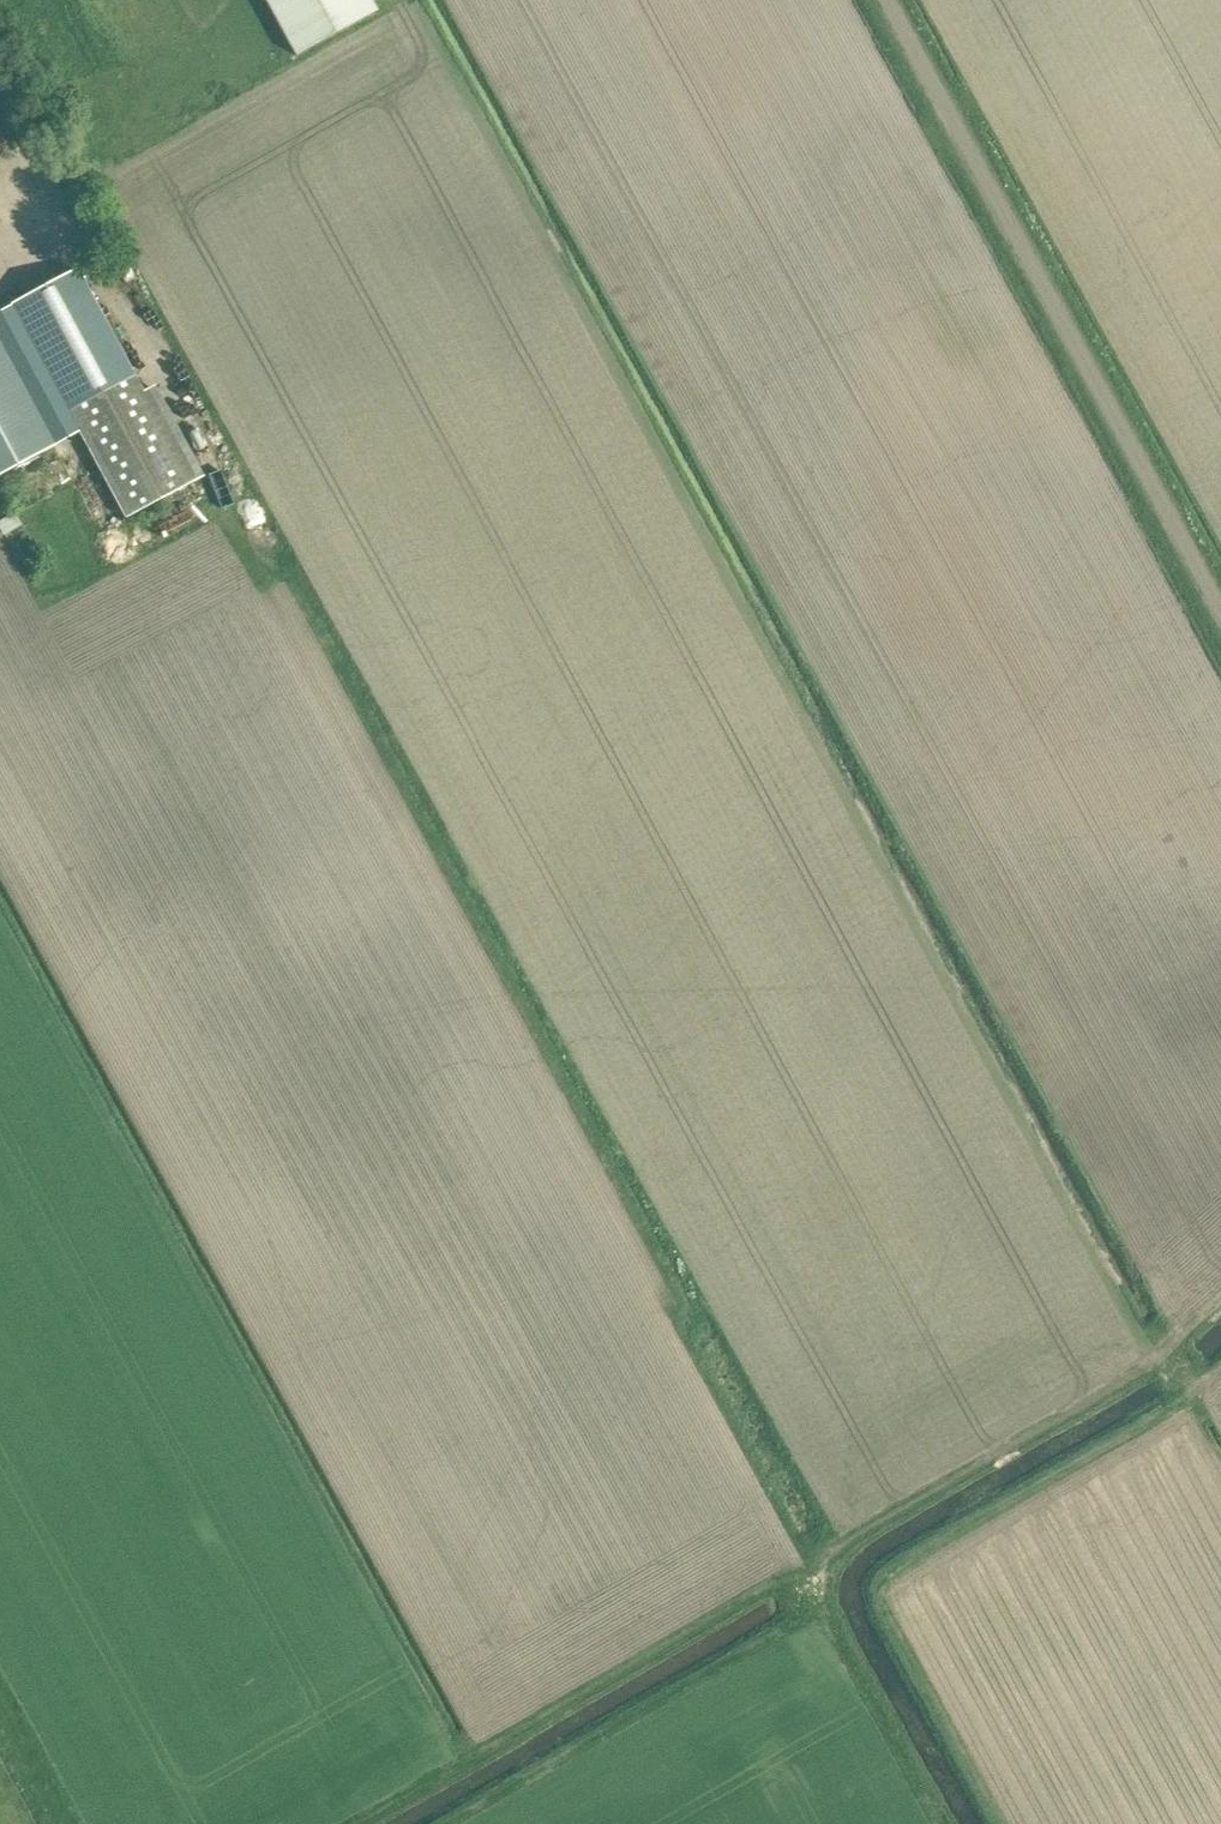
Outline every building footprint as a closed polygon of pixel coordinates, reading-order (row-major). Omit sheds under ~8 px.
[(293,57),(374,12),(367,0),(262,0),(293,57)] [(190,485),(133,380),(75,272),(8,308),(124,521),(190,485)] [(55,447),(0,344),(0,477),(55,447)]
